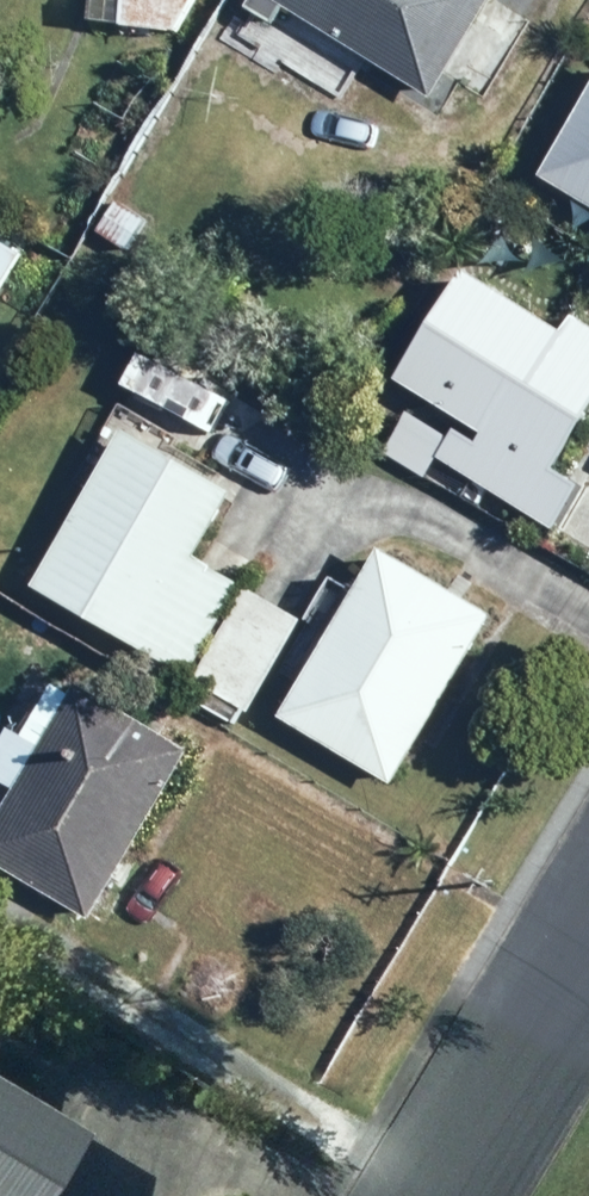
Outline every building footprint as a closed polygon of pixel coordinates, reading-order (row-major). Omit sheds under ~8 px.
[(117,17),(129,16),(130,23),(185,27),(200,0),(116,0),(117,17)] [(258,3),(281,18),(292,2),(439,95),(451,77),(487,100),(537,20),(506,0),(260,0),(258,3)] [(550,173),(588,196),(588,108),(550,173)] [(128,203),(109,232),(133,247),(151,218),(128,203)] [(29,251),(0,233),(0,297),(29,251)] [(443,456),(558,526),(587,479),(563,464),(588,422),(588,316),(581,311),(573,325),(474,265),(407,375),(469,413),(443,456)] [(200,555),(238,490),(135,428),(42,584),(194,674),(248,584),(200,555)] [(392,546),(290,713),(399,779),(501,612),(392,546)] [(255,585),(200,679),(254,710),(309,617),(255,585)] [(25,785),(0,828),(0,857),(98,915),(199,746),(88,680),(81,691),(63,680),(31,733),(21,727),(0,762),(0,770),(25,785)] [(86,1134),(0,1082),(0,1195),(49,1195),(86,1134)]
